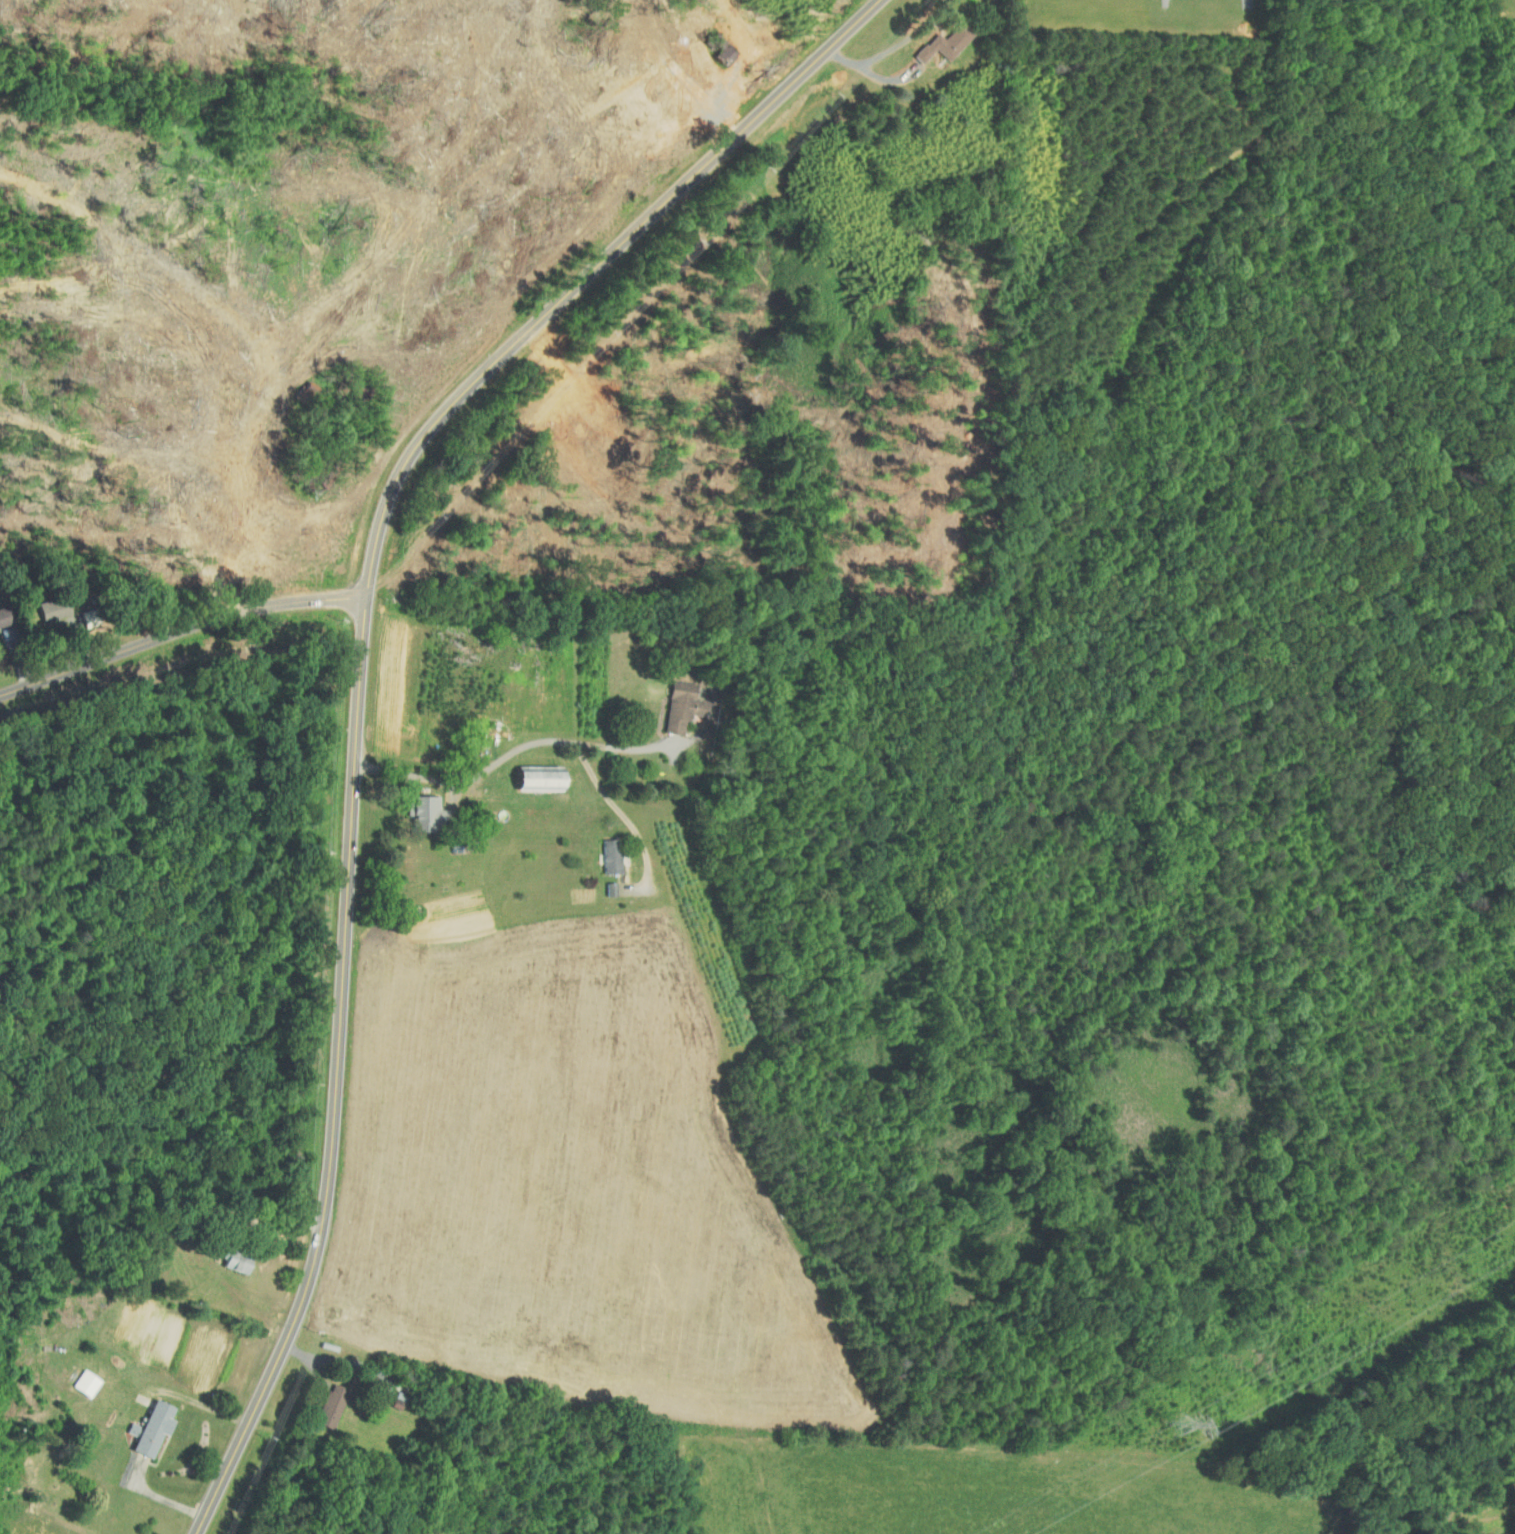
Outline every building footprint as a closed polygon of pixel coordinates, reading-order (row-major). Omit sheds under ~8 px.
[(971,35),(958,23),(943,40),(934,32),(910,57),(918,64),(933,49),(947,62),(971,35)] [(729,52),(720,34),(704,42),(713,59),(729,52)] [(13,602),(0,607),(0,627),(19,619),(13,602)] [(684,734),(686,713),(700,715),(702,700),(693,699),(694,683),(668,680),(662,732),(684,734)] [(507,791),(552,790),(552,770),(507,771),(507,791)] [(437,823),(438,795),(405,795),(405,831),(428,831),(428,823),(437,823)] [(600,873),(620,873),(619,839),(599,839),(600,873)] [(68,1388),(89,1398),(98,1379),(78,1369),(68,1388)] [(329,1431),(348,1392),(328,1383),(310,1422),(329,1431)] [(170,1408),(148,1400),(139,1426),(128,1422),(124,1432),(132,1435),(127,1451),(149,1459),(158,1434),(163,1436),(169,1419),(167,1418),(170,1408)]
